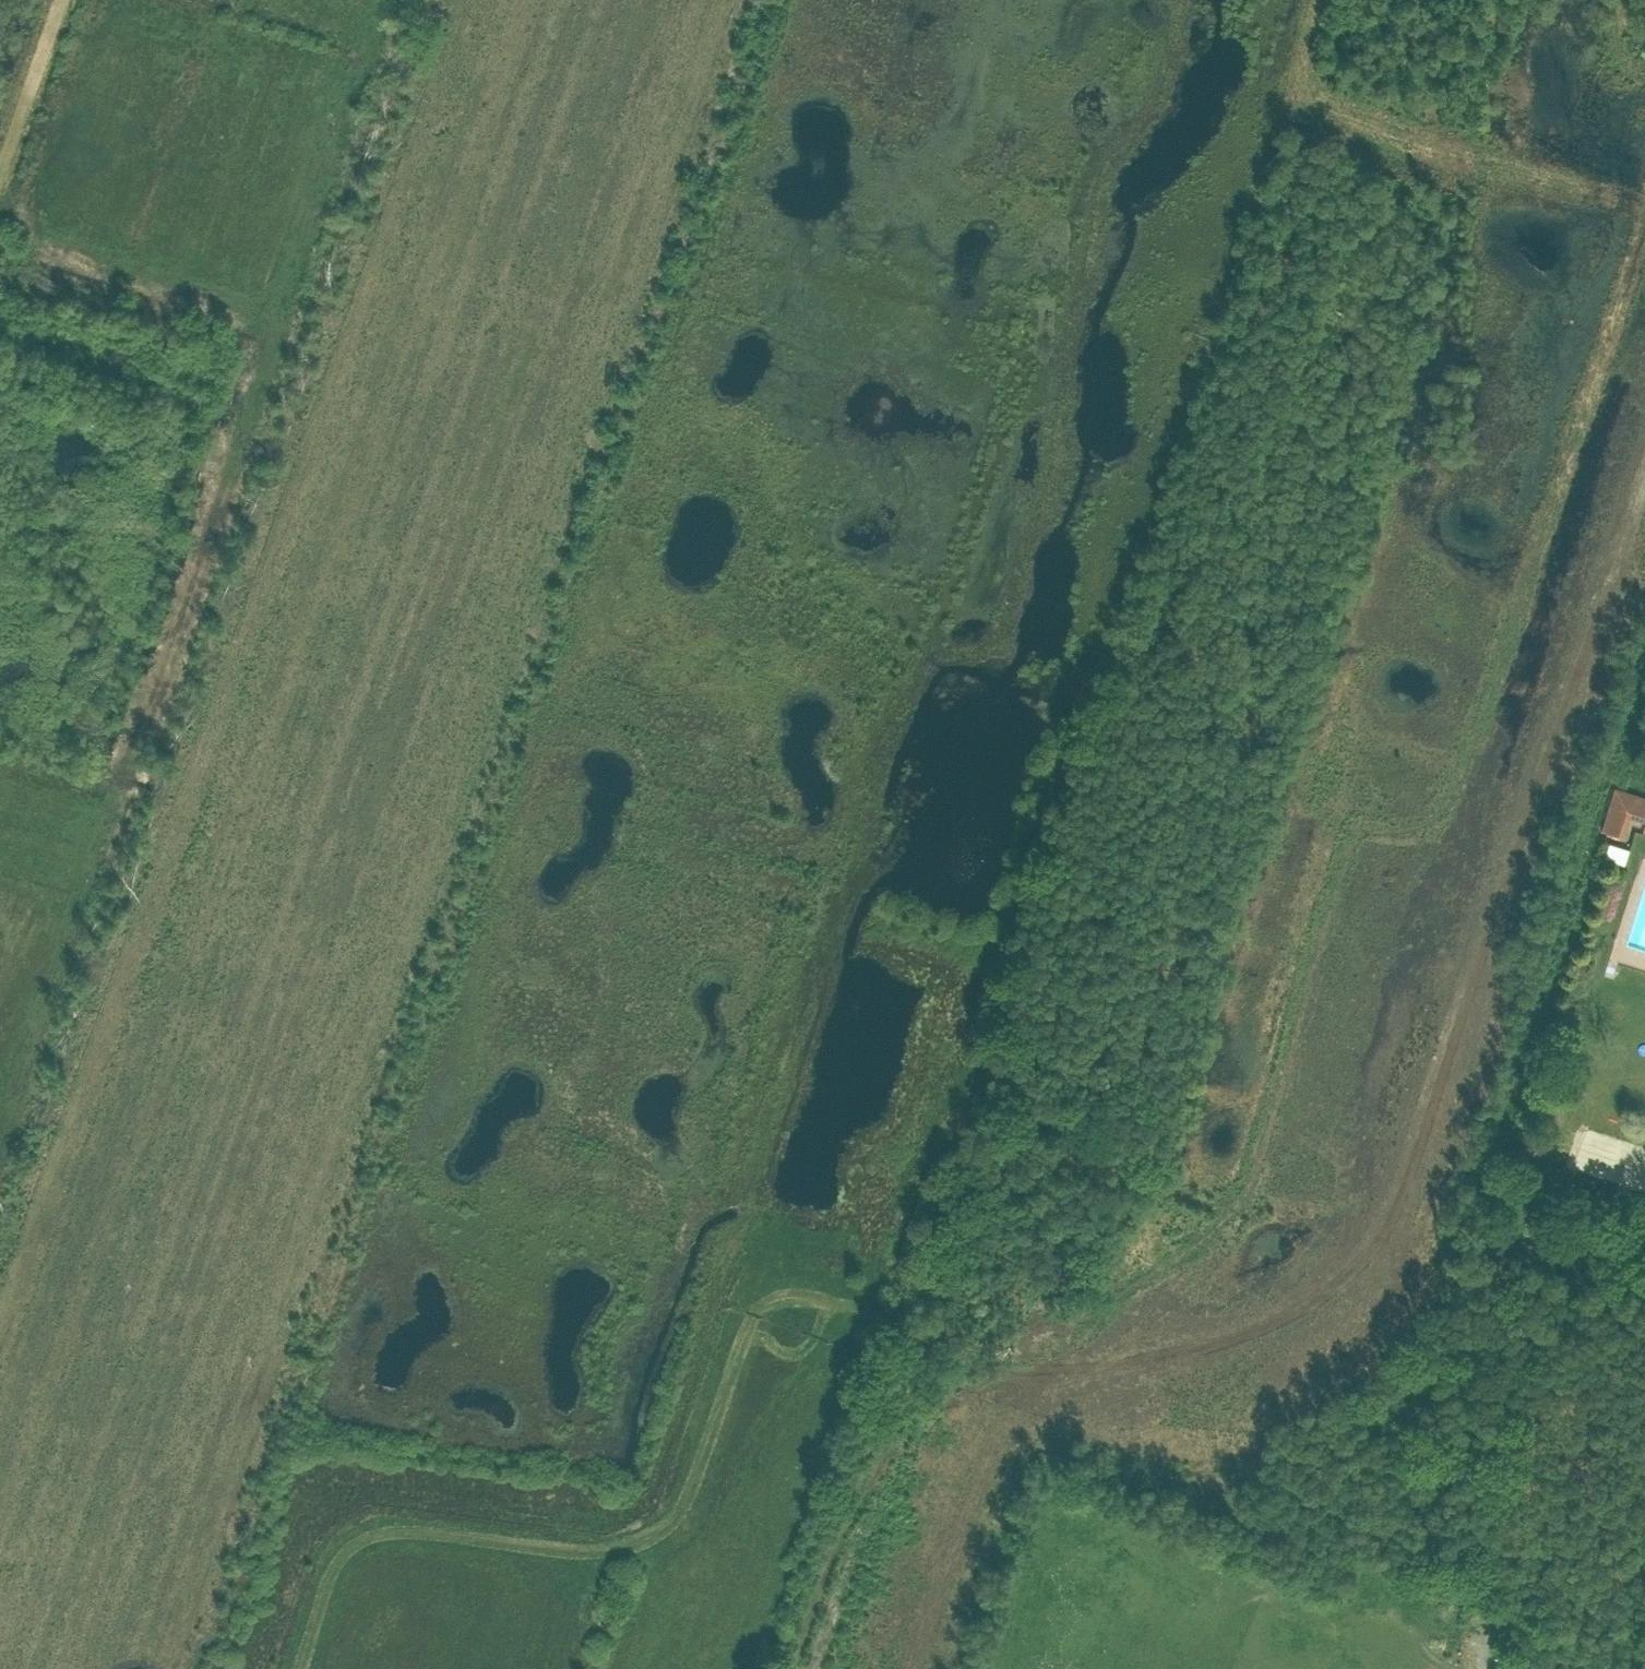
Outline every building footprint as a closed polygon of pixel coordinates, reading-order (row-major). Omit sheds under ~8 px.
[(1617,789),(1605,829),(1620,833),(1626,811),(1644,817),(1644,797),(1617,789)] [(1603,858),(1624,863),(1628,847),(1607,842),(1603,858)]
